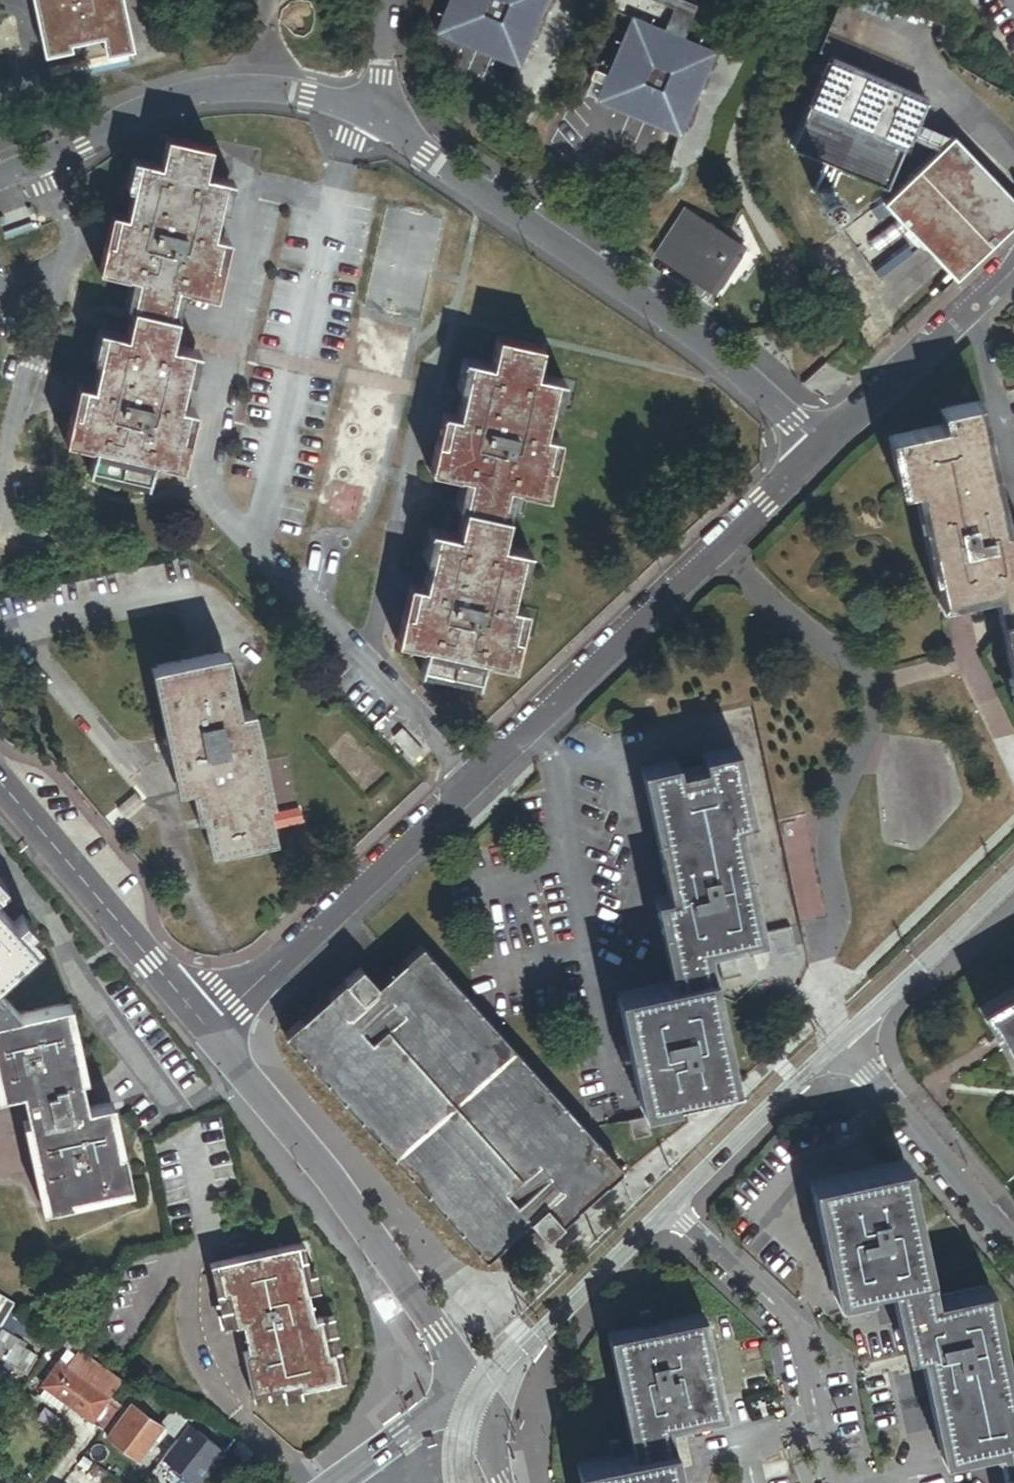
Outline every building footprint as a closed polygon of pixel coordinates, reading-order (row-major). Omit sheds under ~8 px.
[(44,56),(71,51),(70,45),(68,35),(100,29),(102,39),(106,57),(133,51),(122,0),(32,0),(44,56)] [(438,33),(518,67),(547,0),(452,0),(438,33)] [(716,56),(683,43),(697,9),(676,0),(648,0),(675,11),(664,35),(633,21),(599,102),(681,137),(716,56)] [(68,35),(70,45),(102,39),(100,29),(68,35)] [(831,59),(793,149),(886,188),(924,99),(922,98),(920,103),(911,96),(899,93),(889,86),(877,83),(866,76),(853,74),(844,67),(831,64),(833,60),(831,59)] [(956,133),(880,205),(842,232),(879,277),(920,249),(950,281),(1013,222),(1013,191),(956,133)] [(156,165),(140,162),(133,191),(127,219),(119,217),(113,245),(106,243),(100,273),(131,279),(139,281),(133,309),(126,337),(106,333),(100,362),(94,389),(85,387),(79,415),(72,414),(66,443),(95,450),(91,470),(147,482),(152,463),(182,469),(188,439),(182,438),(188,410),(180,408),(186,380),(192,351),(171,347),(177,319),(171,318),(177,290),(183,291),(216,298),(222,268),(215,267),(221,239),(214,238),(220,210),(226,181),(211,177),(217,149),(162,138),(156,165)] [(133,191),(140,162),(132,160),(126,190),(133,191)] [(233,182),(226,181),(220,210),(226,212),(233,182)] [(684,212),(655,257),(716,296),(745,251),(684,212)] [(112,216),(106,243),(113,245),(119,217),(112,216)] [(228,241),(221,239),(215,267),(222,268),(228,241)] [(125,307),(133,309),(139,281),(131,279),(125,307)] [(183,291),(177,290),(171,318),(177,319),(183,291)] [(100,362),(106,333),(99,331),(93,361),(100,362)] [(491,365),(471,361),(464,391),(459,418),(449,416),(444,441),(438,439),(431,473),(462,479),(470,481),(463,509),(458,536),(437,532),(430,562),(425,588),(416,586),(409,615),(403,614),(397,643),(427,649),(423,669),(480,681),(484,662),(513,668),(520,638),(513,637),(519,609),(512,607),(517,580),(524,551),(503,547),(509,518),(503,517),(509,489),(515,490),(547,497),(553,470),(546,468),(553,437),(546,436),(551,410),(557,380),(536,376),(542,348),(497,338),(491,365)] [(199,353),(192,351),(186,380),(193,381),(199,353)] [(464,391),(471,361),(464,360),(457,390),(464,391)] [(563,381),(557,380),(551,410),(557,411),(563,381)] [(79,415),(85,387),(78,385),(72,414),(79,415)] [(1001,530),(974,403),(945,409),(948,425),(893,437),(905,492),(919,489),(943,600),(997,589),(1013,666),(1013,527),(1001,530)] [(194,411),(188,410),(182,438),(188,439),(194,411)] [(443,415),(438,439),(444,441),(449,416),(443,415)] [(560,439),(553,437),(546,468),(553,470),(560,439)] [(146,489),(147,482),(91,470),(90,477),(146,489)] [(456,508),(463,509),(470,481),(462,479),(456,508)] [(509,518),(515,490),(509,489),(503,517),(509,518)] [(424,561),(430,562),(437,532),(430,530),(424,561)] [(530,553),(524,551),(517,580),(524,582),(530,553)] [(409,584),(403,614),(409,615),(416,586),(409,584)] [(526,610),(519,609),(513,637),(520,638),(526,610)] [(197,787),(209,848),(272,835),(246,712),(233,715),(220,654),(157,668),(182,790),(197,787)] [(478,688),(480,681),(423,669),(421,676),(478,688)] [(650,729),(753,707),(747,680),(644,702),(650,729)] [(780,701),(753,707),(800,926),(827,920),(780,701)] [(729,1086),(699,948),(756,935),(732,824),(746,821),(731,750),(703,756),(706,772),(678,778),(675,762),(647,768),(674,895),(660,898),(678,982),(622,994),(646,1104),(729,1086)] [(36,948),(0,908),(0,981),(36,948)] [(764,934),(770,962),(796,957),(790,928),(764,934)] [(361,969),(285,1038),(485,1261),(529,1221),(545,1240),(621,1172),(421,949),(378,988),(361,969)] [(0,991),(0,1082),(3,1097),(22,1092),(48,1209),(72,1204),(71,1198),(131,1184),(124,1152),(118,1153),(107,1104),(88,1108),(66,1005),(22,1015),(0,991)] [(984,1008),(1013,1058),(1013,991),(984,1008)] [(629,1123),(633,1144),(651,1139),(647,1119),(629,1123)] [(1005,1389),(983,1287),(928,1299),(898,1162),(814,1180),(838,1289),(893,1277),(909,1352),(923,1349),(945,1450),(999,1438),(1009,1482),(1013,1482),(1013,1387),(1005,1389)] [(315,1321),(299,1246),(217,1264),(224,1293),(230,1292),(237,1325),(243,1324),(249,1351),(244,1352),(253,1394),(300,1384),(302,1390),(342,1382),(335,1351),(329,1352),(322,1319),(315,1321)] [(23,1310),(15,1306),(0,1330),(10,1336),(13,1331),(29,1341),(37,1328),(19,1317),(23,1310)] [(660,1419),(716,1407),(696,1314),(611,1332),(637,1451),(582,1462),(586,1482),(673,1482),(660,1419)] [(0,1331),(0,1358),(27,1374),(37,1358),(17,1347),(20,1342),(10,1336),(0,1330),(0,1331)] [(112,1402),(123,1385),(77,1352),(65,1369),(112,1402)] [(104,1431),(121,1408),(112,1402),(65,1369),(59,1364),(43,1387),(48,1390),(68,1405),(104,1431)] [(68,1405),(48,1390),(43,1397),(63,1412),(68,1405)] [(189,1426),(197,1417),(199,1414),(179,1402),(160,1429),(163,1431),(155,1442),(159,1445),(167,1434),(177,1442),(189,1426)] [(160,1429),(132,1408),(108,1439),(140,1462),(155,1442),(163,1431),(160,1429)] [(220,1431),(197,1417),(189,1426),(208,1440),(212,1435),(216,1437),(220,1431)] [(165,1459),(198,1482),(223,1452),(208,1440),(189,1426),(177,1442),(165,1459)] [(208,1440),(223,1452),(233,1439),(220,1431),(216,1437),(212,1435),(208,1440)]
